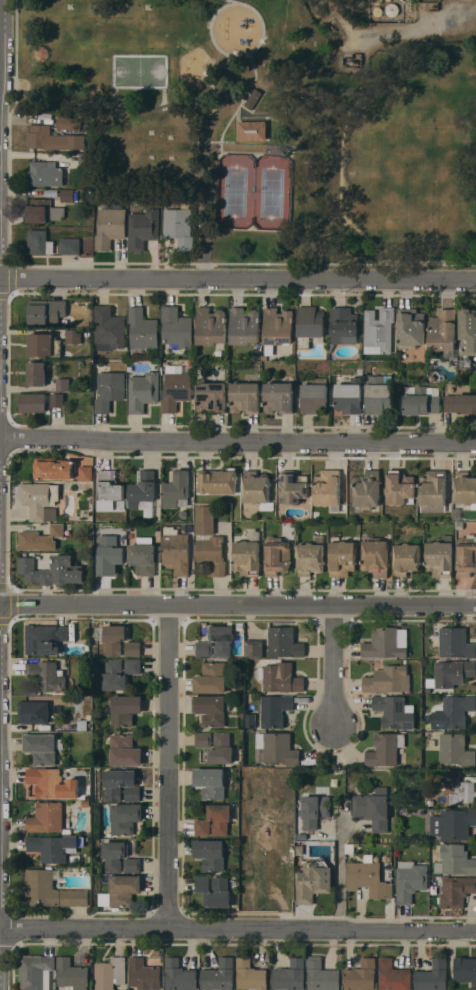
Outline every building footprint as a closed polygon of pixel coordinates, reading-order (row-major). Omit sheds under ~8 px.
[(257,86),(264,91),(253,109),(245,104),(257,86)] [(81,118),(80,131),(57,128),(58,115),(81,118)] [(268,119),(268,140),(238,140),(238,120),(268,119)] [(45,148),(45,147),(28,147),(29,124),(51,124),(51,134),(85,134),(85,148),(45,148)] [(80,152),(94,152),(93,168),(80,168),(80,152)] [(28,185),(28,168),(31,168),(31,161),(47,161),(49,161),(49,166),(63,166),(63,185),(28,185)] [(61,201),(61,189),(73,189),(73,201),(61,201)] [(27,222),(27,205),(29,205),(30,204),(31,204),(31,198),(52,198),(52,206),(65,206),(64,216),(62,219),(49,219),(49,206),(47,206),(47,222),(27,222)] [(163,209),(181,209),(181,200),(190,200),(190,209),(191,209),(191,235),(193,235),(193,250),(178,250),(178,237),(164,237),(163,209)] [(98,208),(126,208),(125,238),(111,238),(111,250),(95,250),(95,235),(98,235),(98,208)] [(129,213),(146,213),(146,208),(159,208),(159,239),(145,239),(145,250),(129,250),(129,213)] [(28,229),(47,229),(47,240),(54,240),(54,253),(53,253),(53,254),(51,254),(51,253),(47,253),(33,253),(31,253),(31,246),(28,246),(28,229)] [(60,254),(60,240),(61,237),(79,237),(79,240),(80,240),(80,254),(60,254)] [(66,299),(66,315),(59,315),(59,322),(48,322),(48,324),(29,324),(29,299),(66,299)] [(95,304),(111,304),(111,315),(126,315),(126,319),(125,319),(125,348),(113,348),(113,350),(96,350),(96,343),(95,343),(95,304)] [(162,305),(178,305),(179,316),(192,316),(193,348),(179,348),(179,343),(162,343),(162,305)] [(131,322),(129,322),(129,306),(143,306),(143,319),(158,319),(159,347),(147,347),(147,354),(131,355),(131,322)] [(226,342),(216,342),(216,344),(197,343),(197,309),(197,306),(210,306),(210,312),(216,312),(219,309),(223,309),(226,312),(226,342)] [(260,342),(250,342),(250,344),(231,344),(231,306),(244,307),(244,312),(250,312),(253,309),(257,309),(260,312),(260,342)] [(298,306),(317,306),(317,311),(325,311),(325,336),(311,336),(311,348),(299,348),(298,306)] [(365,309),(376,309),(376,319),(380,319),(380,306),(396,306),(396,322),(393,322),(393,353),(382,353),(382,346),(365,346),(365,309)] [(294,342),(284,342),(284,344),(274,344),(274,354),(266,354),(266,344),(265,344),(265,309),(264,309),(264,307),(278,307),(278,312),(284,312),(284,310),(294,310),(294,342)] [(332,307),(352,307),(352,314),(358,314),(359,336),(358,336),(358,343),(332,343),(332,307)] [(418,308),(418,312),(425,312),(425,344),(417,344),(417,347),(399,347),(399,308),(418,308)] [(430,350),(430,316),(439,316),(439,308),(455,308),(455,322),(457,322),(457,350),(430,350)] [(471,309),(475,309),(475,354),(460,354),(460,337),(460,308),(471,308),(471,309)] [(66,342),(66,329),(81,329),(80,343),(66,342)] [(28,356),(28,333),(53,333),(53,337),(56,337),(56,339),(61,339),(61,356),(28,356)] [(28,361),(46,362),(46,370),(46,379),(45,386),(27,385),(28,361)] [(165,365),(183,365),(183,372),(192,372),(192,400),(177,400),(177,413),(163,413),(163,397),(165,397),(165,365)] [(125,400),(110,400),(110,413),(95,413),(95,398),(98,398),(98,372),(125,372),(125,400)] [(159,403),(145,403),(145,414),(130,414),(130,377),(146,377),(146,372),(159,372),(159,403)] [(367,375),(391,375),(391,384),(392,384),(392,409),(384,409),(384,414),(366,413),(367,375)] [(343,413),(343,409),(335,409),(335,383),(351,384),(351,376),(362,376),(361,408),(362,408),(362,414),(343,413)] [(301,383),(311,383),(311,377),(326,377),(326,384),(327,384),(327,413),(301,413),(301,383)] [(56,378),(70,378),(70,390),(56,390),(56,378)] [(197,383),(205,383),(205,380),(216,380),(216,382),(226,382),(226,413),(212,413),(212,409),(207,409),(204,412),(200,412),(197,410),(197,383)] [(260,383),(260,413),(247,413),(247,410),(243,410),(243,409),(241,409),(241,412),(230,412),(231,382),(260,383)] [(264,383),(293,383),(293,413),(280,413),(280,409),(274,409),(272,412),(267,412),(264,410),(264,383)] [(404,414),(404,386),(415,386),(415,385),(427,385),(427,387),(432,387),(432,395),(441,395),(440,412),(429,412),(429,413),(421,412),(421,414),(404,414)] [(46,393),(46,401),(48,401),(48,409),(46,409),(46,411),(19,411),(19,393),(46,393)] [(64,406),(51,406),(51,393),(64,393),(64,406)] [(444,394),(475,394),(475,413),(463,413),(463,412),(444,412),(444,394)] [(63,478),(57,478),(45,478),(45,479),(41,479),(41,478),(35,478),(35,476),(35,471),(36,471),(36,468),(35,468),(35,462),(36,462),(36,456),(57,457),(57,458),(76,458),(76,471),(73,471),(73,478),(63,478)] [(93,480),(79,480),(79,465),(93,465),(93,480)] [(198,491),(198,486),(199,483),(197,483),(197,480),(198,480),(198,469),(227,469),(227,467),(237,467),(237,475),(238,475),(238,478),(237,478),(237,493),(211,493),(211,492),(208,492),(206,493),(203,493),(202,491),(198,491)] [(129,483),(137,483),(138,469),(155,469),(155,500),(139,500),(139,508),(129,508),(129,483)] [(163,482),(171,482),(171,470),(174,470),(174,469),(188,469),(189,498),(188,498),(188,505),(177,505),(177,506),(163,507),(163,482)] [(270,477),(270,481),(271,481),(271,484),(270,484),(270,501),(274,501),(274,509),(273,510),(262,510),(260,509),(260,504),(253,504),(253,501),(244,501),(244,485),(243,485),(243,483),(245,483),(245,469),(257,470),(257,475),(262,475),(263,473),(268,473),(270,475),(270,477)] [(315,504),(315,485),(315,475),(321,475),(321,469),(339,469),(339,511),(331,511),(331,504),(329,504),(328,506),(325,506),(324,504),(315,504)] [(361,475),(361,474),(366,474),(366,469),(379,469),(379,505),(372,505),(372,509),(362,509),(362,505),(355,505),(355,486),(353,486),(353,478),(355,475),(361,475)] [(388,503),(387,493),(386,493),(386,487),(388,487),(387,469),(401,469),(401,473),(406,473),(406,475),(414,475),(414,482),(416,482),(416,485),(414,485),(415,497),(406,497),(406,503),(403,503),(402,504),(399,505),(397,503),(388,503)] [(421,504),(421,485),(420,485),(420,476),(427,476),(427,470),(446,469),(446,476),(447,476),(447,483),(446,483),(446,504),(436,504),(434,505),(431,506),(430,504),(421,504)] [(99,470),(112,470),(112,484),(124,484),(124,499),(115,499),(115,509),(99,509),(99,470)] [(282,503),(282,493),(280,493),(280,487),(282,487),(282,470),(295,470),(295,475),(308,475),(308,482),(310,482),(310,485),(308,485),(308,496),(300,496),(300,503),(282,503)] [(469,476),(475,477),(475,502),(473,502),(470,504),(466,504),(465,502),(456,502),(457,470),(469,470),(469,476)] [(50,483),(50,505),(45,505),(45,507),(56,507),(56,521),(30,520),(30,505),(21,505),(21,504),(19,504),(19,499),(19,497),(18,497),(18,493),(19,493),(19,482),(50,483)] [(195,505),(194,505),(194,502),(208,502),(208,505),(213,505),(213,513),(214,513),(214,534),(212,534),(212,536),(224,536),(224,542),(223,542),(223,556),(224,556),(224,560),(226,560),(226,576),(207,576),(207,561),(196,561),(196,534),(195,534),(195,505)] [(64,523),(64,536),(54,536),(54,535),(50,535),(50,523),(64,523)] [(189,575),(174,575),(174,563),(163,563),(163,534),(163,526),(173,526),(173,528),(178,528),(178,533),(189,533),(189,575)] [(260,531),(259,559),(260,559),(260,569),(259,569),(259,576),(240,576),(240,569),(233,569),(233,559),(234,559),(234,541),(242,541),(244,540),(248,540),(249,541),(248,531),(251,531),(252,529),(255,529),(257,531),(260,531)] [(17,549),(17,544),(19,544),(19,531),(40,530),(40,536),(50,535),(54,535),(54,536),(54,540),(58,540),(58,549),(17,549)] [(451,563),(453,563),(453,570),(452,570),(452,577),(433,576),(433,570),(426,570),(427,542),(436,542),(436,537),(442,537),(442,534),(452,534),(451,563)] [(475,535),(475,571),(471,571),(471,576),(459,576),(459,562),(457,562),(457,560),(458,560),(458,538),(460,538),(461,536),(466,536),(466,534),(475,534),(475,535)] [(281,537),(281,542),(289,542),(289,548),(290,548),(290,563),(289,563),(289,570),(278,570),(278,575),(266,575),(266,562),(264,562),(264,559),(266,559),(266,547),(265,547),(265,539),(266,539),(266,537),(267,537),(268,535),(274,535),(274,537),(281,537)] [(152,536),(152,544),(156,544),(155,545),(161,545),(161,561),(155,561),(155,564),(155,575),(141,575),(141,574),(136,574),(136,564),(129,564),(129,544),(136,544),(136,536),(152,536)] [(311,570),(311,575),(298,575),(298,562),(297,562),(297,559),(298,559),(298,543),(308,543),(308,542),(313,542),(313,543),(314,543),(314,536),(322,536),(323,544),(323,543),(324,560),(325,560),(325,563),(323,563),(323,569),(324,569),(324,570),(322,572),(317,572),(315,570),(311,570)] [(361,559),(363,559),(363,540),(370,540),(370,537),(381,537),(381,540),(388,540),(388,563),(389,563),(389,565),(388,565),(388,577),(374,577),(374,571),(369,571),(369,570),(363,570),(361,568),(361,559)] [(355,541),(355,560),(357,560),(357,563),(355,563),(355,570),(349,570),(349,576),(330,576),(330,541),(341,541),(342,540),(346,540),(347,541),(355,541)] [(395,562),(393,562),(393,560),(394,560),(395,544),(405,544),(405,542),(410,542),(410,544),(420,544),(420,561),(421,561),(421,563),(420,563),(420,569),(412,569),(412,570),(407,570),(407,576),(395,576),(395,562)] [(98,545),(114,545),(114,547),(125,547),(124,562),(117,562),(117,575),(98,574),(98,545)] [(34,570),(51,570),(52,565),(52,553),(73,554),(77,555),(77,565),(83,565),(83,569),(85,569),(85,583),(71,582),(71,584),(58,584),(58,581),(53,581),(53,584),(40,584),(40,581),(27,581),(25,581),(25,572),(18,572),(18,556),(34,556),(34,570)] [(25,624),(33,624),(33,625),(68,625),(68,640),(59,640),(59,641),(57,641),(57,645),(60,645),(60,654),(39,654),(39,653),(33,653),(33,654),(25,653),(25,624)] [(104,624),(126,625),(126,626),(129,626),(128,639),(126,639),(126,640),(120,640),(120,643),(122,643),(121,655),(119,655),(106,655),(106,641),(104,641),(104,624)] [(234,625),(234,642),(231,642),(231,656),(214,656),(215,643),(217,643),(217,641),(211,641),(211,639),(209,639),(209,634),(204,634),(204,627),(210,627),(210,625),(234,625)] [(268,656),(269,626),(294,626),(294,637),(294,642),(305,642),(305,656),(268,656)] [(398,629),(407,629),(407,646),(408,646),(408,656),(375,656),(362,656),(362,642),(372,642),(373,626),(398,627),(398,629)] [(440,627),(466,627),(466,642),(475,642),(475,657),(463,657),(463,656),(442,656),(440,653),(440,627)] [(263,657),(245,657),(245,639),(263,639),(263,657)] [(140,641),(141,655),(125,655),(125,641),(140,641)] [(213,641),(212,656),(195,655),(196,641),(213,641)] [(103,689),(103,672),(106,672),(106,658),(122,658),(122,671),(120,671),(120,674),(125,674),(125,659),(141,659),(141,673),(127,673),(127,675),(128,675),(128,688),(127,688),(127,689),(103,689)] [(39,662),(39,660),(57,661),(57,669),(63,669),(63,675),(66,675),(66,691),(56,691),(39,690),(39,683),(37,683),(38,676),(26,676),(26,662),(39,662)] [(194,692),(194,675),(203,675),(203,661),(226,661),(226,692),(194,692)] [(475,661),(475,677),(474,677),(474,675),(464,675),(464,682),(454,682),(454,687),(435,687),(435,661),(475,661)] [(263,690),(263,679),(258,679),(258,666),(263,666),(263,664),(283,664),(283,671),(292,671),(292,676),(304,676),(304,691),(263,690)] [(363,691),(363,675),(365,675),(365,677),(375,677),(375,669),(384,669),(384,665),(402,665),(402,664),(407,664),(407,674),(410,674),(410,691),(363,691)] [(142,695),(142,712),(129,712),(129,713),(133,713),(133,726),(128,726),(128,725),(111,725),(111,711),(112,695),(142,695)] [(225,726),(203,726),(203,713),(193,713),(194,695),(226,695),(225,726)] [(261,695),(294,695),(294,709),(282,709),(282,714),(284,714),(284,727),(261,727),(261,695)] [(406,695),(405,711),(415,711),(415,728),(382,728),(383,714),(384,714),(384,710),(373,710),(373,695),(406,695)] [(475,695),(475,710),(464,710),(464,715),(466,715),(466,728),(444,728),(444,723),(432,723),(431,712),(444,711),(444,696),(475,695)] [(49,701),(49,708),(49,717),(49,723),(18,723),(18,700),(49,701)] [(256,727),(253,727),(253,730),(247,730),(247,727),(244,727),(244,713),(256,713),(256,727)] [(77,720),(88,720),(88,730),(77,730),(77,720)] [(210,762),(210,761),(208,761),(208,748),(210,748),(210,746),(195,746),(195,732),(212,732),(212,747),(216,747),(216,744),(214,744),(214,731),(231,732),(231,746),(234,746),(234,762),(210,762)] [(291,749),(300,749),(299,765),(286,765),(286,762),(264,762),(264,747),(255,747),(256,733),(264,733),(264,732),(291,732),(291,749)] [(378,765),(365,765),(365,751),(377,751),(377,746),(375,746),(375,741),(374,741),(374,737),(375,737),(375,732),(398,732),(398,733),(405,733),(405,746),(398,746),(398,765),(378,765)] [(465,733),(465,750),(475,750),(475,766),(462,765),(462,762),(440,762),(440,733),(465,733)] [(56,734),(56,738),(64,739),(64,748),(56,748),(56,757),(58,757),(58,762),(56,762),(56,765),(33,764),(33,752),(38,752),(38,751),(24,751),(24,734),(56,734)] [(110,765),(110,734),(133,734),(133,747),(142,747),(142,765),(110,765)] [(61,767),(61,775),(63,775),(63,781),(61,781),(61,782),(71,782),(71,781),(79,781),(79,782),(82,782),(82,798),(68,798),(68,797),(41,797),(41,798),(36,798),(36,784),(38,784),(38,783),(26,783),(26,767),(61,767)] [(208,799),(203,799),(203,786),(194,786),(194,768),(224,768),(224,784),(225,784),(225,798),(208,798),(208,799)] [(474,790),(475,790),(475,795),(474,795),(474,802),(459,801),(459,805),(448,805),(449,792),(455,792),(455,788),(451,787),(451,783),(441,782),(441,769),(460,770),(460,781),(475,781),(474,790)] [(125,770),(125,771),(128,771),(128,784),(125,784),(125,785),(120,785),(120,788),(121,788),(121,800),(105,800),(105,786),(103,786),(103,770),(125,770)] [(140,786),(140,800),(125,800),(125,786),(140,786)] [(388,819),(388,831),(372,832),(372,819),(365,819),(365,815),(353,816),(353,795),(375,794),(375,786),(387,786),(386,795),(388,795),(388,819)] [(330,817),(320,817),(320,818),(318,818),(318,830),(302,829),(302,815),(299,815),(299,809),(302,809),(302,795),(330,795),(330,817)] [(63,828),(72,828),(72,833),(63,833),(63,830),(40,830),(40,831),(27,831),(27,816),(36,816),(36,812),(37,812),(37,801),(54,801),(63,801),(63,828)] [(142,803),(142,821),(129,821),(129,822),(133,822),(133,834),(111,834),(111,804),(142,803)] [(232,804),(232,821),(229,821),(229,835),(212,835),(212,823),(214,823),(214,819),(211,819),(211,835),(195,834),(195,819),(206,819),(206,806),(208,806),(208,804),(232,804)] [(465,808),(475,808),(475,825),(470,825),(470,839),(441,839),(441,834),(430,834),(430,830),(429,830),(429,815),(441,815),(441,809),(465,810),(465,808)] [(82,835),(82,845),(79,845),(79,847),(67,847),(67,862),(41,862),(41,851),(39,851),(39,850),(27,850),(27,845),(26,845),(26,840),(27,840),(27,835),(82,835)] [(224,840),(224,856),(225,856),(225,870),(208,870),(208,871),(203,871),(203,858),(207,858),(207,857),(194,857),(194,840),(224,840)] [(126,841),(126,843),(128,843),(128,855),(126,855),(126,857),(120,857),(120,860),(121,860),(121,872),(105,872),(105,858),(102,858),(102,841),(126,841)] [(468,858),(475,858),(475,873),(465,873),(465,872),(434,872),(434,862),(443,862),(443,858),(441,858),(441,843),(446,843),(446,844),(464,844),(464,850),(468,850),(468,858)] [(140,858),(140,872),(124,872),(124,857),(140,858)] [(332,892),(314,892),(314,889),(313,889),(313,903),(296,903),(296,871),(304,871),(304,861),(318,861),(324,861),(328,866),(332,866),(332,892)] [(428,889),(416,889),(416,892),(412,892),(412,904),(397,904),(397,867),(398,867),(398,861),(415,861),(414,864),(428,864),(428,889)] [(346,889),(346,862),(380,862),(380,881),(386,881),(386,883),(392,883),(392,898),(369,898),(369,886),(358,886),(358,889),(346,889)] [(26,905),(26,868),(46,869),(46,866),(52,866),(52,868),(54,868),(54,889),(89,889),(89,905),(26,905)] [(141,875),(141,892),(133,892),(133,906),(110,906),(110,875),(141,875)] [(208,906),(208,905),(204,905),(204,891),(195,891),(196,875),(210,876),(209,891),(214,891),(214,887),(213,887),(213,876),(215,876),(228,876),(228,890),(231,890),(230,906),(208,906)] [(443,876),(475,876),(475,892),(467,892),(467,896),(464,896),(464,907),(440,907),(440,893),(438,893),(438,888),(436,888),(436,878),(443,878),(443,876)] [(43,955),(43,956),(55,956),(55,969),(44,969),(44,973),(39,973),(39,987),(20,988),(20,955),(43,955)] [(340,969),(340,989),(338,989),(335,989),(327,989),(319,989),(308,989),(308,971),(307,971),(307,956),(308,956),(308,955),(320,955),(320,956),(322,956),(322,969),(340,969)] [(87,989),(59,989),(59,985),(58,985),(58,969),(57,969),(57,956),(71,956),(71,966),(89,966),(89,985),(88,985),(88,989),(87,989)] [(114,982),(114,989),(95,989),(95,962),(111,962),(111,956),(126,956),(126,984),(116,984),(116,982),(114,982)] [(159,989),(155,989),(152,989),(138,989),(138,986),(130,986),(130,968),(129,968),(129,956),(144,956),(144,965),(161,966),(161,989),(159,989)] [(189,989),(180,989),(176,989),(165,989),(165,956),(179,956),(179,967),(184,967),(184,970),(186,970),(186,968),(196,968),(196,970),(198,970),(197,989),(189,989)] [(222,989),(213,989),(201,989),(201,969),(219,969),(219,956),(233,956),(233,989),(222,989)] [(267,986),(267,989),(257,989),(249,989),(249,988),(237,988),(237,970),(236,970),(236,956),(251,957),(250,967),(255,967),(255,968),(267,968),(267,986)] [(304,988),(304,989),(301,989),(290,989),(289,989),(279,989),(272,989),(272,980),(271,980),(271,978),(272,978),(272,967),(287,967),(287,968),(290,968),(290,956),(304,956),(304,968),(305,968),(305,975),(304,975),(304,985),(305,985),(305,988),(304,988)] [(379,989),(379,957),(382,957),(382,956),(390,956),(390,957),(393,957),(393,968),(411,968),(411,971),(411,989),(379,989)] [(466,957),(475,958),(475,985),(472,985),(472,981),(454,980),(454,957),(457,957),(457,956),(466,956),(466,957)] [(354,989),(344,989),(344,987),(344,967),(349,967),(349,969),(351,969),(351,967),(356,967),(356,968),(361,968),(361,957),(376,957),(376,972),(375,972),(374,989),(354,989)] [(447,957),(446,989),(436,989),(423,989),(415,989),(415,970),(433,970),(433,959),(430,959),(430,957),(447,957)]
